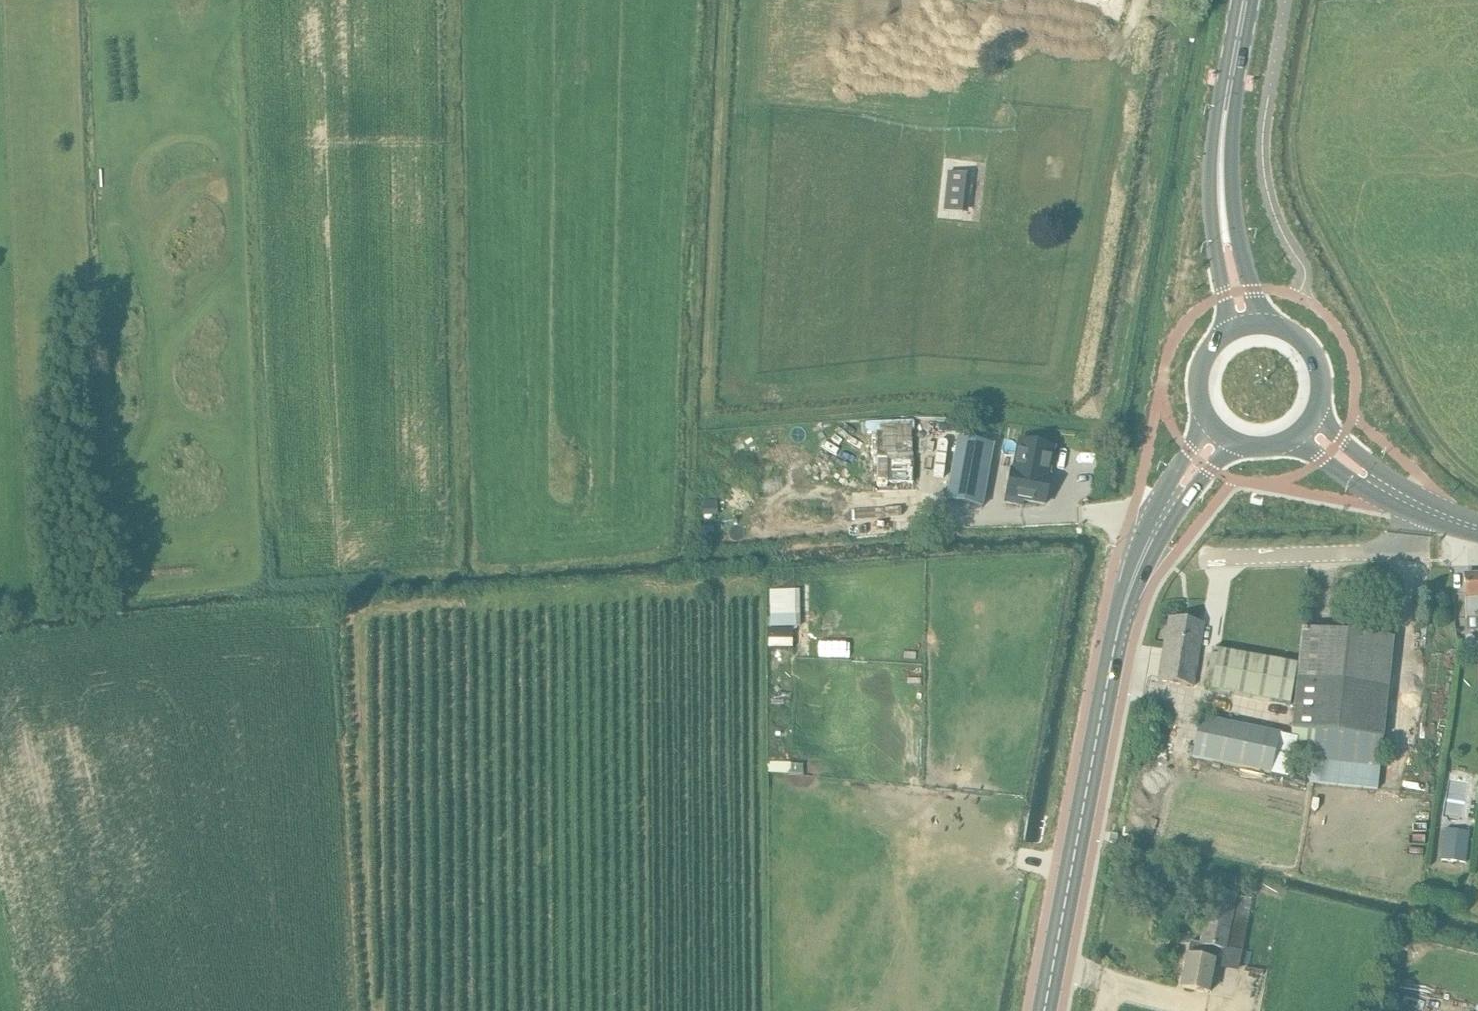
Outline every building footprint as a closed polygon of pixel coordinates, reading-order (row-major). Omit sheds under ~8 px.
[(947,171),(943,209),(967,212),(971,174),(947,171)] [(876,452),(907,454),(908,429),(877,427),(876,452)] [(841,473),(858,451),(833,431),(816,453),(841,473)] [(958,440),(947,501),(981,507),(992,446),(958,440)] [(1011,469),(1005,502),(1007,502),(1022,505),(1023,500),(1045,505),(1050,477),(1047,477),(1053,448),(1019,441),(1013,470),(1011,469)] [(885,481),(911,480),(910,460),(885,460),(885,481)] [(1463,574),(1464,596),(1465,596),(1465,618),(1477,618),(1477,573),(1463,574)] [(768,627),(798,626),(797,588),(767,589),(768,627)] [(1194,686),(1197,667),(1204,622),(1169,616),(1158,679),(1194,686)] [(1380,767),(1394,637),(1302,628),(1297,668),(1210,653),(1205,687),(1233,691),(1233,697),(1293,706),(1291,728),(1290,742),(1314,744),(1313,760),(1380,767)] [(1200,716),(1191,758),(1269,775),(1278,734),(1200,716)] [(1444,829),(1440,859),(1466,862),(1469,832),(1444,829)] [(1187,956),(1181,987),(1208,993),(1213,966),(1217,946),(1242,951),(1247,922),(1251,900),(1236,897),(1236,895),(1209,890),(1199,943),(1190,941),(1187,956)]
